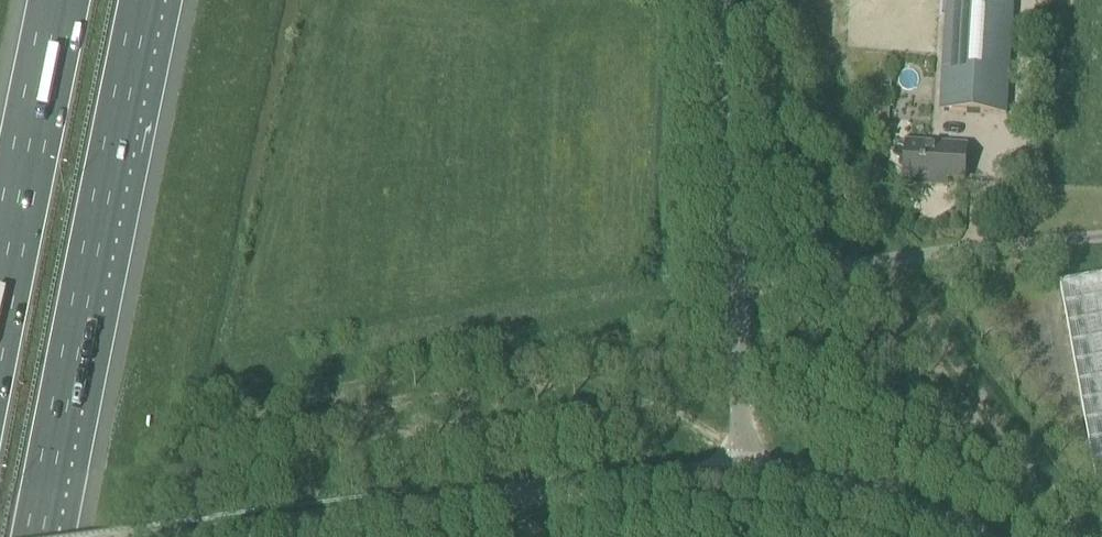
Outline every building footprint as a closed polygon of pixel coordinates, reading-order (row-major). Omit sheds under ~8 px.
[(1013,0),(947,0),(940,111),(1006,116),(1013,0)] [(878,80),(878,92),(888,92),(888,80),(878,80)] [(964,182),(966,149),(907,145),(904,185),(933,186),(933,180),(964,182)] [(1061,288),(1096,485),(1101,483),(1101,281),(1061,288)]
